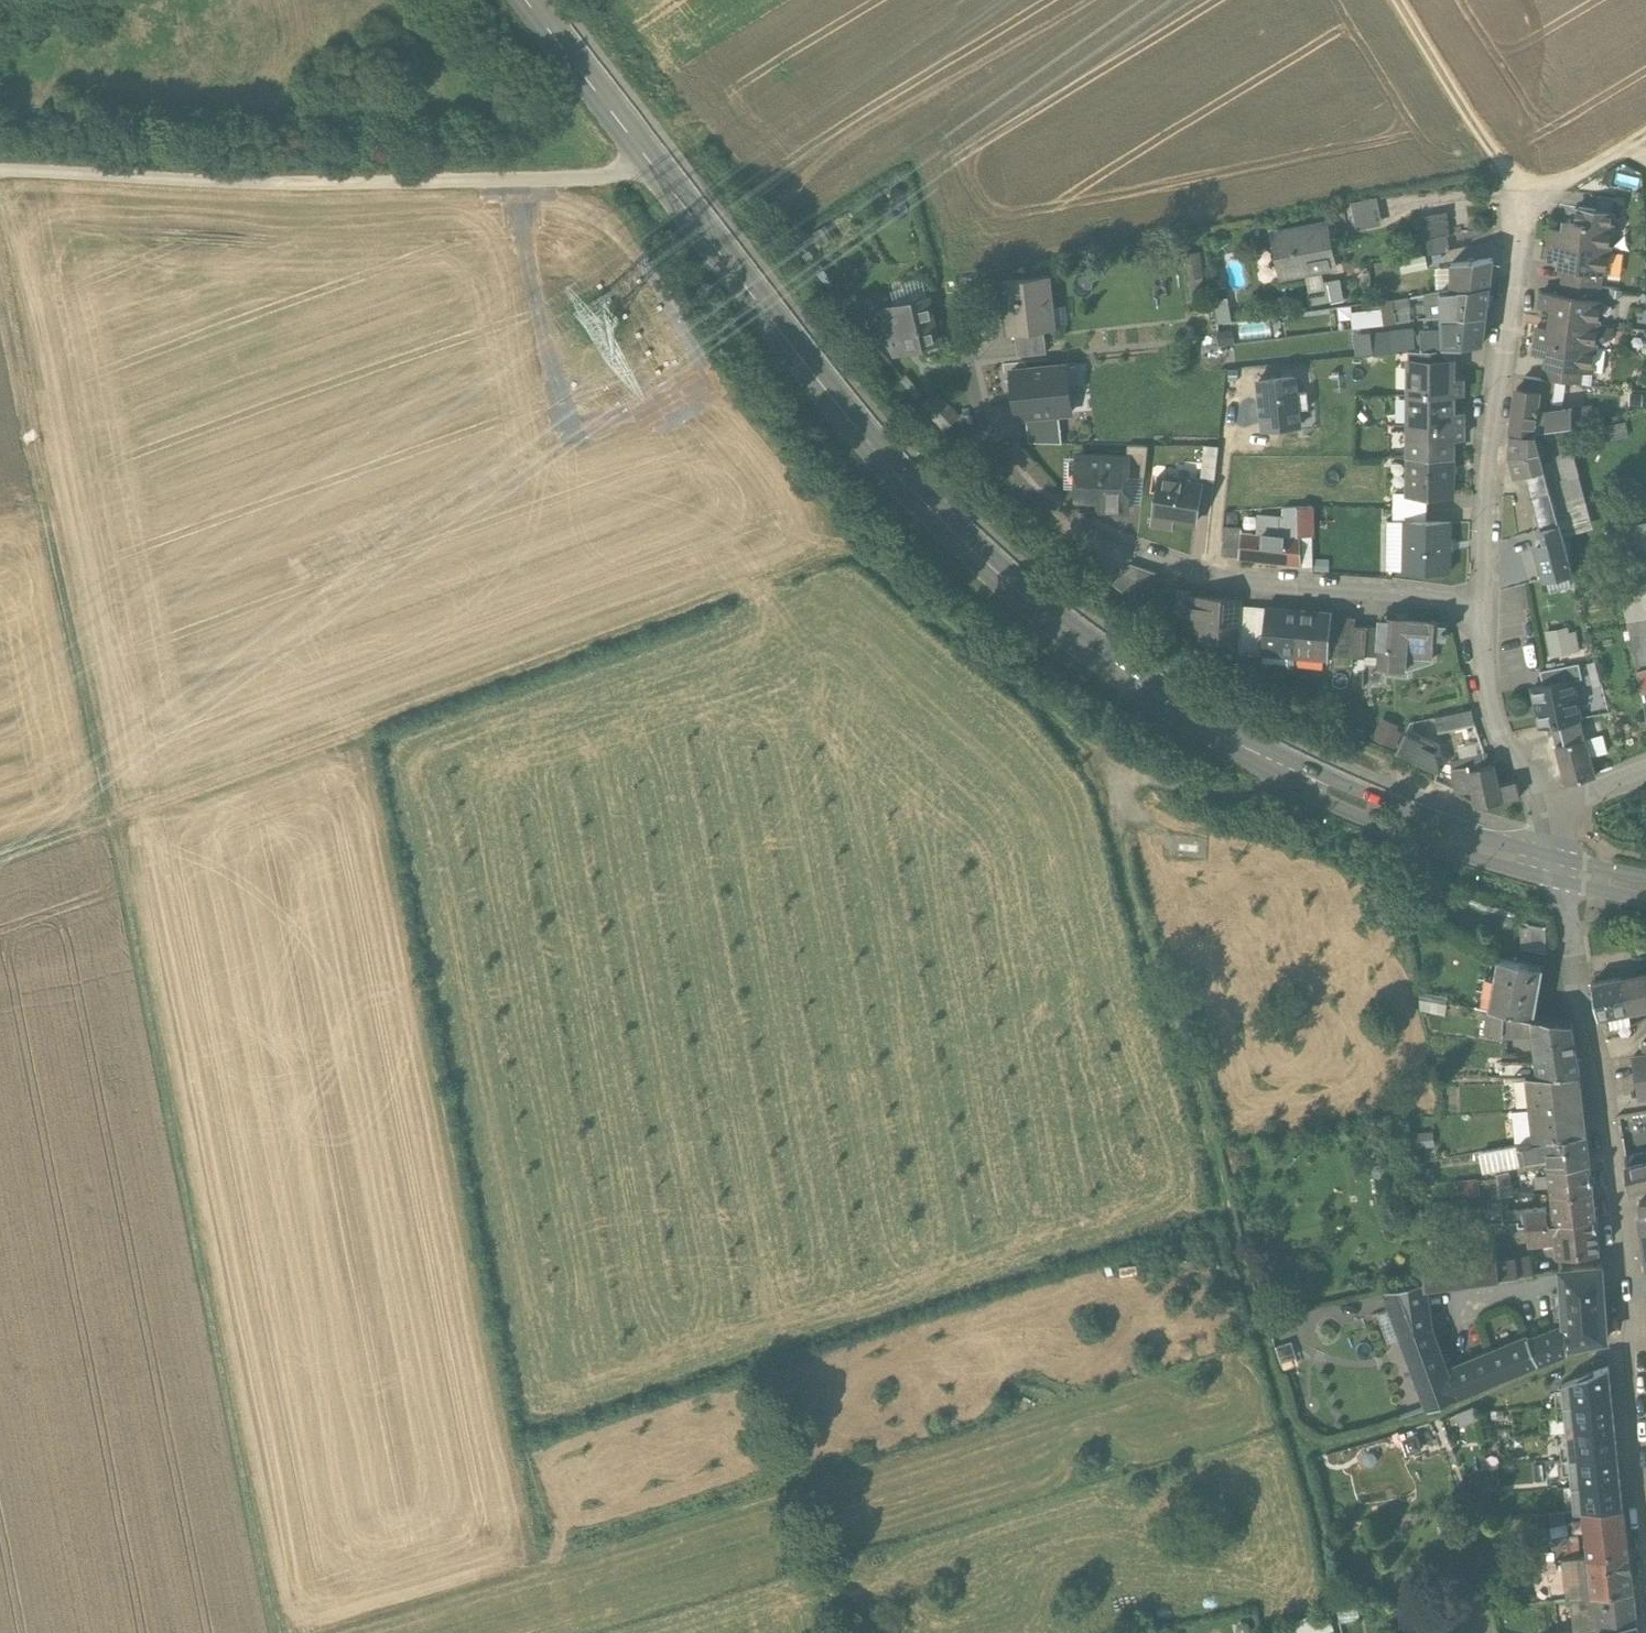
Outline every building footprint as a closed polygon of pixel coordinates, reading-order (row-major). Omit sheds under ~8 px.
[(1377,198),(1351,203),(1357,231),(1383,226),(1377,198)] [(1612,214),(1577,209),(1576,222),(1610,227),(1611,226),(1612,214)] [(1576,222),(1569,221),(1566,221),(1565,231),(1552,229),(1550,243),(1609,251),(1612,227),(1611,226),(1610,227),(1576,222)] [(1323,226),(1278,235),(1285,276),(1331,267),(1323,226)] [(1447,237),(1427,240),(1430,255),(1450,251),(1447,237)] [(1609,251),(1550,243),(1548,258),(1561,260),(1560,270),(1565,271),(1600,275),(1606,276),(1609,251)] [(1425,256),(1400,261),(1402,274),(1428,269),(1425,256)] [(1493,260),(1451,265),(1451,277),(1452,292),(1490,287),(1493,260)] [(1429,283),(1427,271),(1408,274),(1412,299),(1441,294),(1452,292),(1451,277),(1443,278),(1443,281),(1429,283)] [(1600,275),(1565,271),(1564,283),(1598,288),(1600,275)] [(1049,279),(1002,284),(1007,332),(1016,331),(1042,328),(1047,328),(1045,307),(1052,307),(1049,279)] [(1598,288),(1564,283),(1562,296),(1597,301),(1598,288)] [(1452,292),(1441,294),(1425,297),(1428,320),(1441,318),(1441,319),(1486,317),(1490,287),(1452,292)] [(1562,296),(1542,293),(1540,308),(1554,310),(1552,319),(1598,325),(1601,301),(1597,301),(1562,296)] [(926,300),(873,313),(894,354),(937,343),(926,300)] [(1409,300),(1381,304),(1382,310),(1371,311),(1373,327),(1396,325),(1394,314),(1410,312),(1409,300)] [(1215,305),(1218,325),(1232,323),(1229,303),(1215,305)] [(1486,317),(1441,319),(1443,333),(1421,335),(1421,337),(1422,350),(1435,349),(1444,348),(1454,348),(1482,345),(1486,317)] [(1598,325),(1552,319),(1551,328),(1538,327),(1536,341),(1595,349),(1598,325)] [(1042,328),(1016,331),(1019,357),(1045,354),(1042,328)] [(1232,330),(1217,332),(1219,348),(1235,345),(1232,330)] [(1414,331),(1386,334),(1387,341),(1373,342),(1374,355),(1409,351),(1422,350),(1421,337),(1415,338),(1414,331)] [(1595,349),(1536,341),(1534,355),(1547,357),(1546,367),(1547,367),(1582,372),(1592,373),(1595,349)] [(1422,350),(1409,351),(1409,361),(1454,361),(1454,348),(1422,350)] [(1454,361),(1409,361),(1409,395),(1453,395),(1462,395),(1462,382),(1459,378),(1453,378),(1454,361)] [(1017,419),(1026,418),(1059,415),(1071,413),(1066,366),(1011,371),(1017,419)] [(1582,372),(1547,367),(1545,380),(1553,381),(1580,385),(1582,372)] [(1293,376),(1259,380),(1264,429),(1299,425),(1298,409),(1309,408),(1307,391),(1296,393),(1293,376)] [(1545,380),(1525,377),(1523,390),(1539,392),(1537,413),(1549,412),(1553,381),(1545,380)] [(1523,390),(1518,389),(1512,434),(1535,434),(1535,431),(1567,427),(1572,427),(1571,411),(1549,412),(1537,413),(1539,392),(1523,390)] [(957,417),(936,395),(923,407),(944,429),(957,417)] [(1453,395),(1409,395),(1409,426),(1463,426),(1463,412),(1453,412),(1453,395)] [(1062,444),(1059,415),(1026,418),(1029,444),(1062,444)] [(1626,423),(1601,426),(1604,442),(1629,438),(1626,423)] [(1463,426),(1409,426),(1409,457),(1453,458),(1453,440),(1463,440),(1463,426)] [(1587,501),(1567,427),(1535,431),(1535,434),(1556,510),(1587,501)] [(1556,510),(1535,434),(1512,434),(1510,459),(1511,461),(1515,476),(1527,473),(1542,528),(1560,525),(1556,510)] [(1148,445),(1127,445),(1127,458),(1129,458),(1128,477),(1144,477),(1148,445)] [(1218,447),(1205,446),(1201,479),(1214,481),(1218,447)] [(1127,458),(1078,457),(1077,499),(1099,499),(1099,508),(1104,508),(1105,510),(1127,511),(1128,477),(1129,458),(1127,458)] [(1453,458),(1409,457),(1408,494),(1408,495),(1426,495),(1452,496),(1453,458)] [(1201,484),(1158,477),(1151,516),(1196,523),(1201,484)] [(1426,495),(1408,495),(1408,494),(1394,493),(1394,508),(1426,509),(1426,495)] [(1312,506),(1285,507),(1285,518),(1259,516),(1258,535),(1301,535),(1313,535),(1312,506)] [(1426,509),(1394,508),(1394,521),(1405,522),(1408,521),(1426,522),(1426,509)] [(1408,521),(1405,522),(1404,571),(1449,572),(1450,522),(1426,522),(1408,521)] [(1607,530),(1627,620),(1645,616),(1645,522),(1607,530)] [(1572,572),(1560,525),(1542,528),(1540,529),(1545,545),(1536,548),(1545,580),(1572,572)] [(1241,529),(1226,528),(1224,556),(1239,558),(1241,533),(1241,529)] [(1301,535),(1259,535),(1258,535),(1241,533),(1239,558),(1302,563),(1301,535)] [(1157,574),(1130,565),(1121,574),(1141,592),(1157,574)] [(1141,592),(1121,574),(1112,585),(1133,601),(1141,592)] [(1237,601),(1190,598),(1190,595),(1176,594),(1175,617),(1188,618),(1188,624),(1203,625),(1202,634),(1206,639),(1234,641),(1237,601)] [(1299,612),(1265,609),(1263,653),(1295,655),(1299,612)] [(1256,613),(1242,612),(1239,648),(1253,650),(1256,613)] [(1332,614),(1299,612),(1295,655),(1328,658),(1328,655),(1332,618),(1332,614)] [(1627,620),(1637,671),(1645,669),(1645,616),(1627,620)] [(1355,619),(1340,618),(1340,619),(1332,618),(1328,655),(1352,657),(1354,625),(1355,619)] [(1393,624),(1392,628),(1381,627),(1379,657),(1378,667),(1404,669),(1405,658),(1410,658),(1434,644),(1434,641),(1437,640),(1440,638),(1442,636),(1443,632),(1443,629),(1442,626),(1439,624),(1436,622),(1432,622),(1429,624),(1427,626),(1409,625),(1407,622),(1403,620),(1400,620),(1396,622),(1393,624)] [(1368,626),(1354,625),(1352,657),(1365,658),(1365,656),(1368,626)] [(1381,627),(1368,626),(1365,656),(1379,657),(1381,627)] [(1575,633),(1550,638),(1554,656),(1578,651),(1575,633)] [(1579,664),(1540,672),(1543,686),(1572,681),(1572,682),(1582,680),(1579,664)] [(1637,671),(1644,705),(1645,705),(1645,669),(1637,671)] [(1543,686),(1533,689),(1541,729),(1551,726),(1579,720),(1572,682),(1572,681),(1543,686)] [(1471,712),(1434,720),(1438,735),(1475,727),(1471,712)] [(1579,720),(1551,726),(1560,762),(1589,758),(1607,753),(1603,737),(1585,742),(1579,720)] [(1435,749),(1405,735),(1396,754),(1439,774),(1435,754),(1433,753),(1435,749)] [(1483,768),(1481,757),(1460,762),(1450,764),(1457,796),(1474,792),(1477,808),(1520,800),(1516,783),(1497,787),(1493,766),(1483,768)] [(1589,758),(1560,762),(1566,785),(1595,778),(1589,758)] [(1543,968),(1498,960),(1495,978),(1499,979),(1493,1010),(1489,1010),(1489,1011),(1535,1019),(1543,968)] [(1622,978),(1629,1012),(1645,1009),(1645,973),(1622,978)] [(1622,978),(1592,984),(1594,1001),(1598,1019),(1611,1016),(1629,1012),(1622,978)] [(1449,1012),(1453,995),(1426,989),(1422,1006),(1449,1012)] [(1535,1019),(1489,1011),(1486,1028),(1518,1032),(1518,1031),(1533,1032),(1537,1058),(1576,1052),(1572,1025),(1535,1019)] [(1629,1012),(1611,1016),(1613,1026),(1631,1024),(1629,1012)] [(1576,1052),(1537,1058),(1538,1063),(1540,1077),(1580,1077),(1576,1052)] [(1632,1055),(1638,1096),(1645,1095),(1645,1054),(1632,1055)] [(1538,1063),(1501,1063),(1500,1077),(1526,1077),(1540,1077),(1538,1063)] [(1540,1077),(1526,1077),(1530,1111),(1583,1105),(1580,1077),(1540,1077)] [(1583,1105),(1530,1111),(1533,1142),(1586,1133),(1583,1105)] [(1533,1142),(1518,1145),(1521,1161),(1542,1158),(1541,1154),(1547,1152),(1548,1165),(1589,1160),(1586,1133),(1533,1142)] [(1518,1145),(1478,1152),(1480,1159),(1484,1158),(1486,1168),(1521,1161),(1518,1145)] [(1645,1153),(1625,1158),(1630,1190),(1645,1186),(1645,1155),(1645,1153)] [(1590,1165),(1549,1170),(1552,1196),(1593,1192),(1590,1165)] [(1509,1174),(1497,1176),(1497,1177),(1461,1181),(1463,1192),(1487,1189),(1488,1194),(1506,1192),(1506,1187),(1510,1186),(1509,1174)] [(1593,1192),(1552,1196),(1554,1211),(1547,1212),(1546,1208),(1525,1210),(1527,1227),(1596,1219),(1593,1192)] [(1525,1210),(1508,1212),(1507,1207),(1500,1208),(1502,1224),(1518,1222),(1518,1228),(1527,1227),(1525,1210)] [(1596,1219),(1527,1227),(1528,1243),(1552,1242),(1551,1236),(1556,1235),(1558,1254),(1563,1256),(1600,1252),(1596,1219)] [(1531,1257),(1497,1262),(1496,1251),(1438,1258),(1438,1252),(1420,1254),(1424,1282),(1425,1288),(1429,1288),(1443,1286),(1533,1274),(1531,1257)] [(1560,1269),(1562,1291),(1603,1289),(1602,1266),(1560,1269)] [(1424,1282),(1383,1290),(1400,1338),(1403,1337),(1429,1407),(1456,1396),(1446,1373),(1447,1370),(1430,1327),(1429,1288),(1425,1288),(1424,1282)] [(1603,1289),(1562,1291),(1564,1318),(1566,1318),(1567,1347),(1568,1347),(1607,1340),(1603,1289)] [(1530,1339),(1529,1339),(1539,1362),(1569,1350),(1568,1347),(1567,1347),(1566,1318),(1564,1318),(1564,1325),(1530,1339)] [(1528,1336),(1447,1370),(1446,1373),(1456,1396),(1539,1362),(1529,1339),(1530,1339),(1528,1336)] [(1603,1368),(1562,1383),(1564,1403),(1609,1399),(1608,1388),(1611,1387),(1603,1368)] [(1609,1399),(1564,1403),(1567,1431),(1612,1426),(1609,1399)] [(1474,1404),(1455,1413),(1461,1426),(1480,1417),(1474,1404)] [(1612,1426),(1567,1431),(1569,1458),(1614,1453),(1612,1426)] [(1614,1453),(1569,1458),(1572,1485),(1617,1481),(1614,1453)] [(1617,1481),(1572,1485),(1574,1510),(1584,1510),(1623,1508),(1621,1491),(1618,1492),(1617,1481)] [(1623,1508),(1584,1510),(1589,1557),(1628,1555),(1623,1508)] [(1564,1511),(1548,1512),(1550,1527),(1566,1525),(1564,1511)] [(1567,1534),(1551,1536),(1554,1558),(1570,1558),(1567,1534)] [(1589,1557),(1580,1557),(1582,1569),(1583,1570),(1585,1580),(1583,1582),(1585,1595),(1632,1590),(1628,1555),(1589,1557)] [(1585,1595),(1571,1597),(1575,1632),(1636,1622),(1632,1590),(1585,1595)] [(1569,1632),(1637,1632),(1636,1622),(1575,1632),(1569,1632)]
